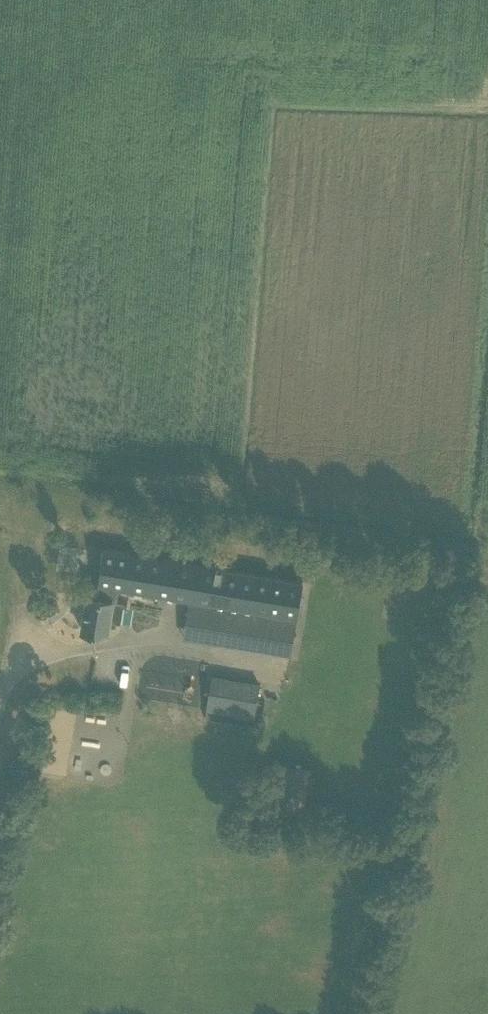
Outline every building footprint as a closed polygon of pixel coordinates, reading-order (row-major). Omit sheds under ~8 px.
[(303,583),(104,549),(98,585),(102,586),(100,598),(87,596),(82,631),(107,635),(109,620),(120,622),(124,601),(112,599),(114,587),(210,603),(203,643),(292,657),(297,623),(265,618),(266,613),(298,619),(303,583)] [(163,624),(178,627),(184,599),(168,596),(163,624)] [(260,683),(212,676),(207,712),(254,720),(260,683)]
